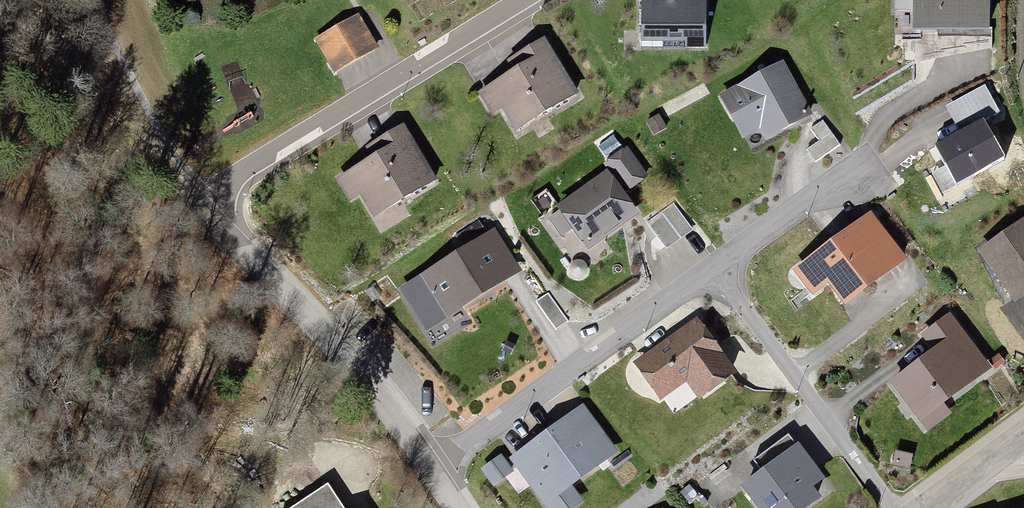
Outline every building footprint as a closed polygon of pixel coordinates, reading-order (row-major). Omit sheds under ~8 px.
[(640,41),(703,42),(703,0),(640,0),(640,41)] [(914,25),(986,26),(986,0),(914,0),(914,25)] [(358,15),(313,44),(334,77),(379,48),(358,15)] [(501,105),(514,127),(574,94),(545,42),(503,65),(509,75),(477,93),(487,113),(501,105)] [(784,65),(719,99),(744,144),(761,134),(767,143),(812,117),(784,65)] [(929,171),(941,193),(1002,161),(985,128),(1006,117),(988,82),(940,107),(956,138),(935,150),(943,164),(929,171)] [(818,145),(805,153),(814,166),(838,150),(820,125),(810,132),(818,145)] [(361,191),(373,213),(434,180),(405,128),(363,151),(369,162),(337,180),(347,199),(361,191)] [(603,170),(551,210),(584,254),(637,215),(625,199),(650,180),(628,152),(603,170)] [(674,205),(648,224),(669,254),(696,236),(674,205)] [(872,217),(793,273),(812,299),(827,288),(843,311),(906,266),(872,217)] [(977,249),(1009,304),(1023,295),(1023,222),(977,249)] [(499,231),(417,283),(443,324),(525,272),(499,231)] [(547,295),(535,304),(558,335),(570,327),(547,295)] [(936,355),(891,387),(927,436),(951,418),(944,408),(993,373),(953,318),(924,339),(936,355)] [(697,320),(631,366),(657,403),(686,383),(699,401),(736,375),(697,320)] [(509,461),(543,507),(580,507),(587,503),(573,485),(616,453),(582,407),(509,461)] [(836,492),(794,436),(743,474),(769,507),(815,507),(836,492)] [(503,460),(481,477),(494,494),(516,477),(503,460)] [(328,483),(291,507),(345,507),(328,483)]
